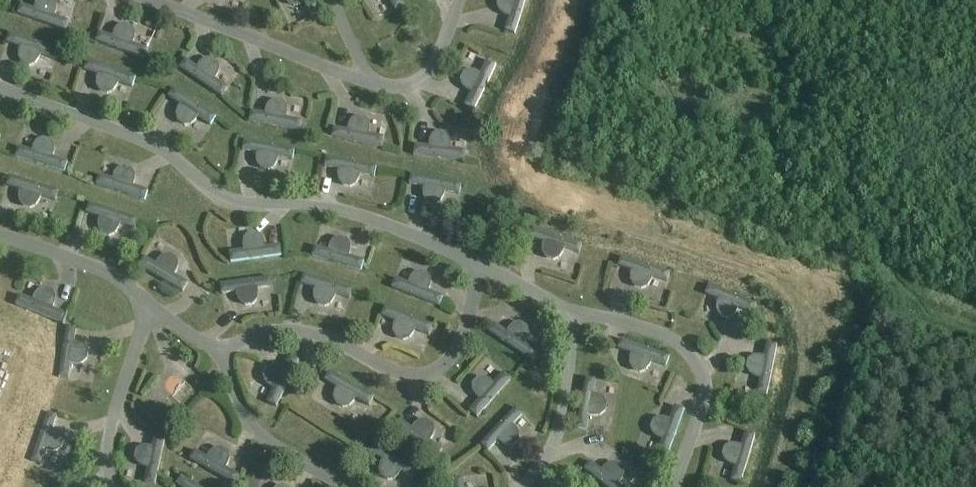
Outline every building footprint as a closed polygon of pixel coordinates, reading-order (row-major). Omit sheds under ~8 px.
[(58,6),(55,0),(54,0),(43,0),(41,1),(38,5),(36,10),(22,5),(18,16),(67,32),(71,21),(57,17),(58,13),(58,6)] [(314,0),(286,0),(289,6),(295,9),(302,8),(306,6),(312,19),(321,14),(314,0)] [(402,0),(390,0),(396,13),(406,7),(402,0)] [(527,0),(501,0),(499,6),(502,12),(507,17),(511,18),(506,32),(516,35),(527,0)] [(136,41),(137,35),(134,29),(127,26),(120,29),(116,33),(115,38),(100,33),(97,43),(146,60),(149,51),(135,46),(136,41)] [(56,61),(60,51),(11,34),(8,44),(22,49),(21,52),(20,59),(23,66),(31,68),(37,66),(41,61),(43,56),(56,61)] [(222,71),(220,65),(214,60),(206,61),(201,65),(198,69),(186,61),(181,69),(223,98),(229,90),(217,82),(219,78),(222,71)] [(134,90),(138,79),(89,61),(85,71),(100,77),(98,80),(98,86),(101,93),(109,96),(114,94),(119,89),(121,84),(134,90)] [(475,112),(498,66),(489,61),(482,75),(478,73),(472,72),(465,74),(462,81),(464,88),(467,92),(472,95),(465,107),(475,112)] [(63,99),(90,104),(92,89),(65,84),(63,99)] [(212,126),(218,118),(175,89),(169,98),(182,107),(180,110),(178,116),(179,122),(186,127),(192,127),(198,123),(200,119),(212,126)] [(289,116),(289,109),(285,103),(276,102),(270,105),(268,110),(267,115),(252,112),(250,123),(301,133),(303,123),(288,120),(289,116)] [(371,137),(372,131),(371,125),(368,120),(359,118),(353,121),(351,127),(349,132),(335,128),(333,139),(383,149),(385,140),(371,137)] [(453,150),(453,145),(452,139),(447,135),(439,134),(434,137),(432,143),(431,148),(416,146),(415,156),(466,162),(468,150),(453,150)] [(57,154),(56,148),(53,142),(45,140),(39,142),(36,147),(34,152),(20,147),(17,158),(67,173),(70,163),(55,159),(57,154)] [(294,162),(296,152),(246,141),(244,152),(259,155),(258,159),(258,165),(262,171),(270,173),(276,170),(279,164),(280,159),(294,162)] [(376,179),(378,169),(327,158),(325,168),(341,172),(340,175),(340,182),(344,188),(352,190),(358,187),(361,181),(362,176),(376,179)] [(137,184),(137,176),(134,171),(126,168),(120,171),(117,176),(115,180),(101,175),(97,187),(147,202),(150,192),(136,188),(137,184)] [(461,196),(463,186),(412,176),(410,186),(425,189),(425,193),(425,199),(429,205),(437,207),(442,203),(446,198),(447,193),(461,196)] [(57,202),(60,192),(11,177),(8,187),(22,191),(21,196),(21,202),(24,208),(32,210),(37,208),(42,202),(43,198),(57,202)] [(136,230),(140,219),(90,204),(87,214),(102,219),(100,224),(100,230),(104,236),(111,238),(118,235),(121,230),(122,226),(136,230)] [(580,255),(583,245),(534,229),(531,239),(546,244),(544,248),(544,254),(547,260),(555,263),(561,260),(565,255),(567,250),(580,255)] [(267,249),(266,244),(264,239),(258,235),(249,236),(246,241),(245,247),(246,252),(231,254),(232,264),(283,257),(282,247),(267,249)] [(353,253),(353,247),(349,241),(341,239),(335,242),(332,247),(330,252),(316,248),(313,258),(363,272),(366,262),(351,258),(353,253)] [(299,258),(312,261),(314,248),(301,246),(299,258)] [(180,266),(179,260),(171,256),(164,257),(160,261),(158,265),(146,258),(140,268),(184,294),(189,285),(177,278),(179,272),(180,266)] [(668,283),(672,273),(622,257),(619,267),(634,272),(632,276),(632,282),(635,288),(643,291),(649,288),(653,283),(655,278),(668,283)] [(433,288),(433,281),(430,276),(422,273),(416,276),(413,280),(411,285),(397,279),(393,289),(441,308),(445,298),(431,292),(433,288)] [(352,301),(355,291),(305,275),(302,285),(317,290),(316,295),(316,300),(319,306),(326,308),(332,306),(337,301),(338,297),(352,301)] [(261,296),(260,290),(274,288),(273,278),(222,285),(223,295),(238,294),(239,298),(242,304),(247,308),(255,307),(259,302),(261,296)] [(754,315),(758,305),(710,286),(706,295),(720,301),(719,304),(718,311),(721,317),(728,321),(735,319),(739,314),(741,309),(754,315)] [(56,305),(58,299),(55,293),(47,290),(41,291),(37,297),(35,301),(20,295),(16,305),(65,325),(69,315),(55,309),(56,305)] [(430,337),(434,327),(386,308),(383,317),(396,323),(395,327),(394,334),(398,340),(405,343),(412,341),(416,336),(417,332),(430,337)] [(509,332),(497,324),(491,334),(533,363),(539,354),(527,346),(529,343),(531,336),(530,329),(523,324),(516,325),(511,329),(509,332)] [(84,365),(89,361),(90,353),(86,348),(81,345),(76,345),(78,330),(68,328),(59,379),(70,381),(73,365),(78,366),(84,365)] [(667,369),(671,358),(622,341),(619,351),(633,356),(632,359),(631,366),(634,372),(642,375),(648,373),(652,368),(654,363),(667,369)] [(768,396),(778,346),(769,344),(766,358),(762,357),(755,357),(750,361),(748,369),(751,375),(756,378),(761,380),(757,394),(768,396)] [(55,362),(46,345),(28,355),(36,371),(55,362)] [(278,409),(301,363),(292,358),(285,371),(281,369),(275,368),(269,370),(265,377),(266,384),(271,388),(275,390),(268,404),(278,409)] [(371,406),(376,398),(331,372),(326,381),(339,389),(337,393),(335,399),(337,406),(345,410),(351,409),(355,405),(358,400),(371,406)] [(479,420),(513,381),(505,373),(496,385),(493,383),(486,379),(478,381),(474,386),(474,392),(478,398),(481,401),(471,413),(479,420)] [(431,379),(421,389),(430,398),(440,389),(431,379)] [(602,418),(607,414),(608,406),(606,401),(600,397),(595,396),(598,382),(587,380),(578,430),(588,432),(591,417),(595,418),(602,418)] [(669,460),(686,411),(676,407),(671,421),(668,420),(661,419),(655,422),(652,430),(654,436),(658,440),(664,442),(658,456),(669,460)] [(515,448),(521,442),(521,436),(518,430),(515,427),(526,416),(517,409),(482,446),(490,453),(500,443),(503,445),(508,448),(515,448)] [(58,453),(64,450),(66,442),(64,436),(59,433),(54,431),(59,417),(49,413),(31,462),(42,466),(48,451),(52,452),(58,453)] [(437,432),(435,426),(428,422),(422,422),(417,426),(414,431),(402,422),(396,430),(438,460),(445,450),(433,443),(435,438),(437,432)] [(742,486),(757,436),(747,433),(743,447),(738,445),(732,445),(726,449),(724,456),(726,462),(731,467),(736,468),(732,483),(742,486)] [(157,486),(167,436),(157,434),(154,448),(150,448),(144,448),(138,452),(136,460),(140,466),(145,469),(149,470),(146,485),(157,486)] [(416,481),(421,472),(378,445),(372,454),(384,462),(382,465),(381,471),(383,478),(389,482),(396,482),(401,477),(403,474),(416,481)] [(551,477),(564,485),(567,481),(577,486),(586,486),(592,477),(582,471),(588,460),(569,448),(551,477)] [(232,459),(230,453),(222,449),(216,450),(211,455),(209,459),(196,452),(191,461),(235,486),(241,476),(229,470),(231,465),(232,459)] [(592,463),(586,471),(606,486),(624,486),(622,486),(624,482),(626,475),(625,469),(619,464),(611,465),(606,468),(604,472),(592,463)] [(183,477),(178,486),(180,486),(199,486),(183,477)]
